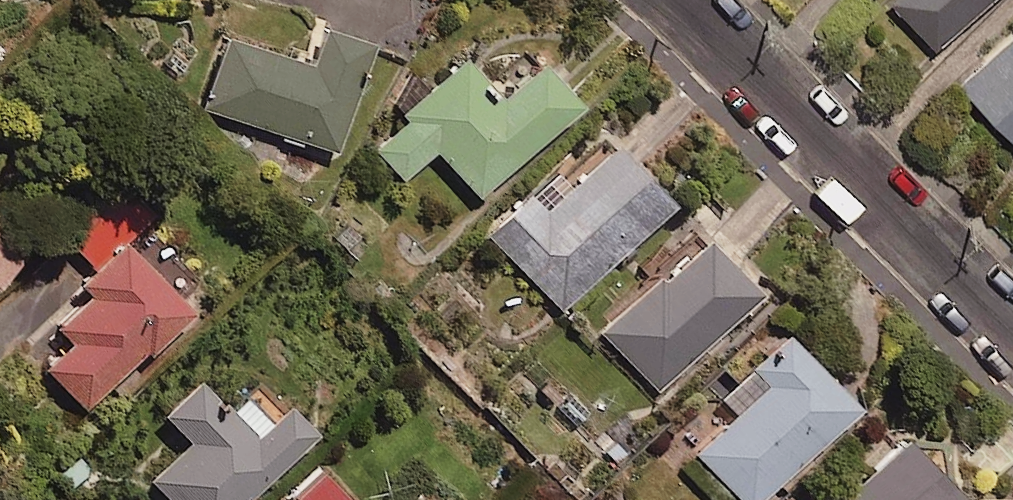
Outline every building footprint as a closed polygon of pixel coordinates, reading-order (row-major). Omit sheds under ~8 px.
[(891,3),(933,48),(984,0),(894,0),(891,3)] [(298,145),(300,141),(331,152),(369,44),(320,26),(308,61),(228,33),(202,106),(278,133),(277,138),(298,145)] [(957,85),(1012,141),(1012,28),(957,85)] [(428,87),(417,75),(391,99),(405,114),(371,146),(402,178),(434,148),(478,195),(576,102),(535,59),(504,88),(468,50),(428,87)] [(670,200),(611,139),(565,184),(558,177),(537,199),(528,189),(485,231),(560,308),(670,200)] [(27,352),(81,408),(140,350),(145,355),(211,291),(115,192),(65,240),(89,265),(74,279),(87,293),(27,352)] [(1,227),(12,217),(0,205),(0,270),(22,248),(1,227)] [(755,291),(696,232),(599,330),(658,389),(755,291)] [(716,398),(735,416),(696,455),(741,499),(759,499),(855,404),(783,332),(716,398)] [(255,374),(224,406),(193,376),(157,412),(184,438),(145,478),(168,499),(243,499),(312,429),(255,374)] [(640,430),(616,412),(593,445),(617,462),(640,430)] [(959,499),(900,438),(834,499),(959,499)] [(92,475),(68,453),(45,478),(68,499),(92,475)] [(316,467),(282,499),(342,499),(345,497),(316,467)]
